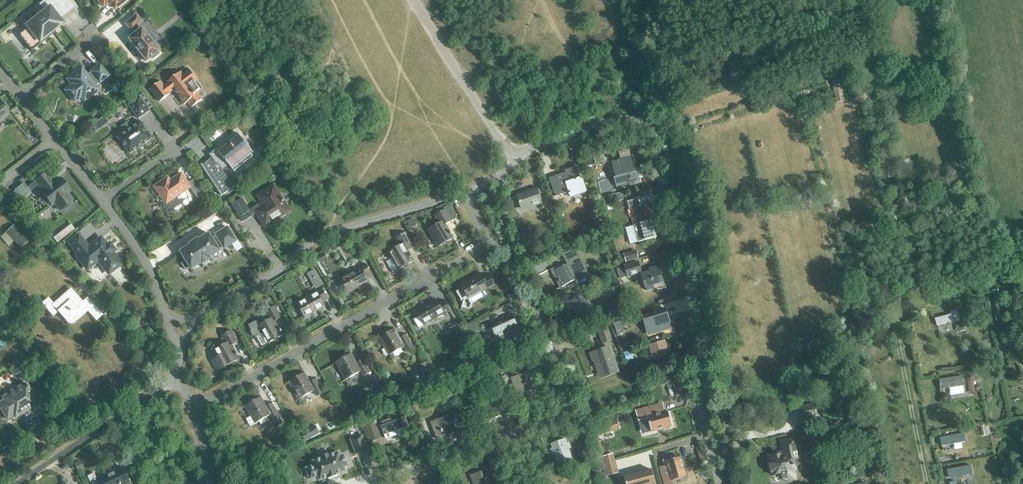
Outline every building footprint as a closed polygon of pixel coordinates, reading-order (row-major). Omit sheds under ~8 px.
[(31,51),(55,32),(54,29),(62,23),(58,19),(73,7),(67,0),(45,0),(40,5),(45,11),(26,26),(28,27),(18,35),(24,42),(23,43),(24,44),(25,44),(31,51)] [(140,28),(140,29),(137,25),(141,22),(136,15),(125,23),(130,30),(132,29),(135,33),(127,39),(145,61),(151,57),(152,59),(159,53),(157,52),(159,51),(152,43),(156,40),(151,33),(147,37),(140,28)] [(99,82),(99,83),(108,75),(99,64),(90,71),(92,73),(88,76),(81,68),(67,79),(72,85),(65,90),(74,102),(81,97),(84,100),(98,89),(95,85),(99,82)] [(195,82),(197,80),(189,70),(183,75),(181,72),(167,82),(168,83),(164,86),(161,81),(150,89),(160,102),(170,94),(170,93),(174,90),(185,105),(188,102),(192,108),(202,100),(196,92),(200,89),(195,82)] [(128,104),(138,119),(150,111),(140,96),(128,104)] [(8,112),(0,102),(0,119),(8,112)] [(130,154),(152,138),(140,122),(133,127),(129,122),(122,127),(126,132),(118,137),(130,154)] [(227,163),(234,171),(255,154),(237,132),(209,155),(212,159),(210,161),(216,170),(209,175),(201,164),(221,196),(234,188),(221,168),(227,163)] [(637,172),(635,172),(629,149),(619,151),(621,159),(611,162),(616,177),(614,178),(616,187),(639,181),(637,172)] [(582,177),(580,178),(576,167),(569,169),(569,171),(549,178),(556,196),(569,192),(571,197),(587,191),(582,177)] [(60,178),(53,183),(45,173),(35,181),(43,191),(41,193),(44,196),(41,198),(45,203),(48,201),(51,206),(54,203),(60,211),(63,208),(64,210),(70,206),(68,204),(71,201),(66,194),(70,191),(60,178)] [(196,179),(189,184),(181,174),(171,181),(168,177),(154,187),(167,204),(190,188),(197,197),(205,192),(196,179)] [(14,190),(22,200),(31,193),(23,183),(14,190)] [(285,213),(289,210),(272,185),(256,195),(262,205),(260,206),(259,204),(250,209),(243,198),(232,205),(243,222),(253,215),(257,212),(265,225),(278,217),(281,218),(284,215),(285,213)] [(537,190),(517,197),(522,209),(541,202),(543,209),(550,206),(547,198),(546,194),(539,196),(537,190)] [(637,224),(655,219),(651,203),(640,206),(638,199),(627,202),(629,210),(633,209),(637,224)] [(428,230),(438,248),(454,238),(446,224),(452,221),(445,210),(435,215),(440,223),(428,230)] [(655,219),(637,224),(638,225),(633,226),(638,242),(657,237),(652,221),(656,220),(655,219)] [(20,248),(27,242),(13,226),(0,237),(8,246),(14,241),(20,248)] [(191,245),(180,252),(186,261),(182,264),(186,270),(190,267),(192,270),(202,263),(203,264),(211,259),(211,257),(221,251),(220,250),(224,248),(224,249),(236,242),(227,227),(215,234),(217,237),(214,240),(210,233),(199,240),(199,239),(190,244),(191,245)] [(387,263),(393,273),(414,261),(406,247),(412,244),(405,232),(395,238),(400,246),(388,253),(392,260),(387,263)] [(100,238),(88,248),(78,235),(68,243),(78,255),(77,256),(87,269),(97,261),(99,264),(100,263),(108,273),(110,271),(110,272),(111,271),(117,266),(118,266),(119,266),(118,265),(120,263),(111,252),(113,251),(113,250),(109,245),(108,245),(107,246),(100,238)] [(567,264),(553,271),(558,281),(559,283),(561,286),(562,287),(575,280),(577,282),(588,276),(574,251),(576,250),(576,249),(561,254),(561,255),(562,254),(567,264)] [(623,254),(626,263),(639,259),(636,250),(623,254)] [(617,269),(619,279),(627,276),(627,277),(641,272),(641,271),(638,262),(624,266),(624,267),(617,269)] [(340,279),(348,293),(368,282),(366,278),(372,275),(365,263),(358,267),(359,268),(340,279)] [(641,274),(645,287),(663,282),(658,266),(652,268),(653,271),(641,274)] [(488,274),(483,277),(481,273),(461,284),(463,289),(456,293),(460,300),(463,300),(461,307),(469,309),(471,307),(472,303),(470,299),(488,288),(489,289),(495,285),(488,274)] [(297,303),(305,318),(325,307),(323,303),(329,299),(322,288),(315,292),(316,293),(297,303)] [(87,298),(82,303),(69,290),(53,304),(48,298),(42,304),(53,316),(58,311),(69,324),(86,309),(95,319),(101,314),(87,298)] [(567,303),(575,319),(588,312),(584,302),(587,300),(584,294),(567,303)] [(443,300),(438,303),(436,299),(416,310),(419,317),(414,320),(419,328),(443,314),(444,315),(450,311),(443,300)] [(268,343),(283,335),(276,321),(281,318),(275,306),(266,311),(271,320),(259,326),(257,321),(248,325),(251,330),(251,333),(253,336),(255,336),(256,338),(263,334),(268,343)] [(671,328),(665,309),(643,316),(649,335),(663,330),(671,328)] [(960,320),(957,310),(950,312),(951,315),(935,319),(937,326),(953,322),(960,320)] [(501,348),(523,338),(513,318),(498,325),(496,321),(490,324),(501,348)] [(448,326),(452,332),(460,328),(457,322),(448,326)] [(618,341),(621,346),(631,342),(624,326),(618,329),(619,331),(618,332),(621,340),(618,341)] [(597,331),(602,345),(612,341),(607,328),(597,331)] [(406,335),(400,338),(395,329),(379,338),(389,356),(405,347),(408,352),(414,348),(406,335)] [(212,361),(218,371),(240,359),(232,345),(238,342),(232,330),(222,336),(227,344),(215,350),(219,357),(212,361)] [(649,346),(654,360),(670,354),(665,340),(649,346)] [(603,378),(617,373),(609,349),(597,353),(600,359),(597,360),(596,364),(598,372),(601,371),(603,378)] [(362,360),(357,363),(351,354),(336,362),(346,380),(361,371),(364,376),(370,373),(362,360)] [(527,371),(516,374),(515,370),(509,373),(518,398),(535,392),(527,371)] [(316,379),(310,382),(305,373),(289,382),(299,399),(314,391),(317,395),(323,392),(316,379)] [(967,378),(969,388),(974,388),(974,385),(976,385),(975,377),(967,378)] [(966,382),(947,385),(948,391),(961,389),(964,405),(970,404),(968,388),(967,388),(966,382)] [(35,398),(25,383),(2,397),(3,400),(0,402),(0,409),(7,419),(13,415),(14,417),(21,412),(22,413),(29,409),(30,410),(40,404),(36,398),(35,398)] [(272,403),(266,406),(261,397),(245,406),(251,416),(246,419),(250,426),(270,415),(277,427),(285,422),(281,415),(279,416),(272,403)] [(850,406),(849,401),(842,403),(843,408),(841,408),(845,420),(854,417),(850,406)] [(662,411),(661,404),(637,411),(639,419),(647,417),(651,431),(671,425),(666,410),(662,411)] [(798,408),(800,420),(816,417),(813,404),(798,408)] [(454,425),(452,426),(451,422),(455,421),(453,414),(427,424),(434,441),(456,432),(454,425)] [(386,439),(409,430),(404,416),(387,422),(386,418),(379,420),(386,439)] [(616,418),(597,424),(600,433),(618,428),(616,418)] [(365,427),(371,442),(381,438),(375,424),(365,427)] [(315,426),(301,434),(305,441),(319,433),(315,426)] [(363,433),(350,437),(356,454),(368,449),(363,433)] [(975,451),(972,433),(962,434),(964,441),(954,442),(955,448),(956,454),(975,451)] [(569,443),(566,444),(565,439),(551,444),(553,449),(550,450),(552,454),(555,453),(557,460),(570,456),(568,449),(571,448),(569,443)] [(773,475),(781,473),(781,477),(782,478),(783,479),(784,480),(785,480),(786,480),(792,479),(791,474),(795,474),(791,453),(797,452),(797,451),(797,450),(797,446),(795,446),(794,440),(782,442),(784,454),(780,455),(780,454),(779,454),(779,453),(778,453),(777,452),(777,453),(776,453),(775,453),(775,454),(774,454),(774,455),(774,456),(772,457),(770,460),(773,475)] [(314,466),(310,467),(314,479),(318,477),(320,481),(328,478),(329,480),(338,476),(337,474),(345,471),(344,468),(348,466),(344,455),(340,456),(338,452),(330,456),(329,454),(320,457),(321,459),(313,462),(314,466)] [(613,456),(603,459),(608,475),(618,472),(613,456)] [(681,458),(677,459),(676,456),(669,458),(670,461),(666,462),(667,465),(672,480),(686,476),(681,458)] [(667,465),(659,467),(664,483),(672,480),(667,465)] [(129,483),(121,467),(97,479),(94,473),(87,476),(91,483),(126,483),(129,483)] [(651,469),(623,478),(625,483),(656,483),(651,469)] [(486,470),(470,475),(474,483),(491,483),(486,470)]
